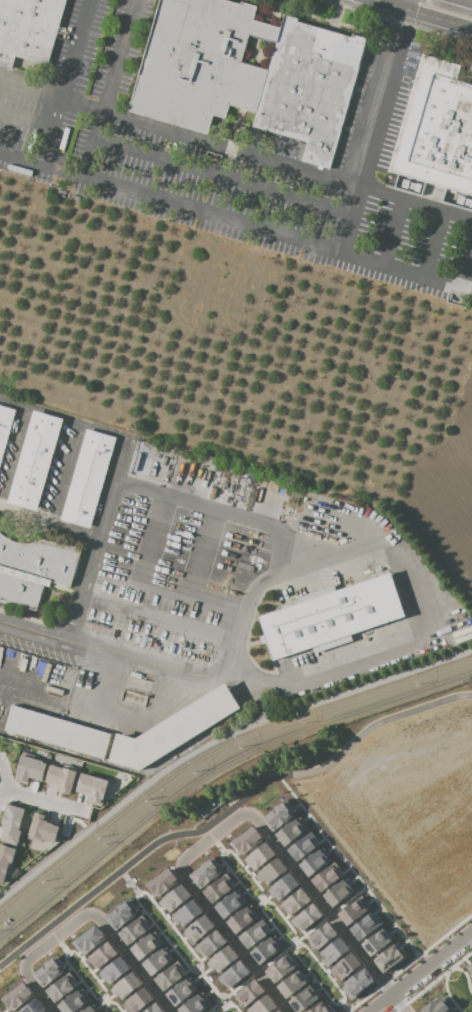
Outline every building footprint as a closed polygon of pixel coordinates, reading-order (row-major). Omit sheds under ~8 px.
[(13,69),(16,56),(48,65),(67,0),(0,0),(0,65),(13,69)] [(368,43),(285,18),(282,28),(257,21),(260,10),(226,0),(161,0),(128,110),(207,133),(212,115),(225,119),(228,107),(254,115),(251,128),(307,144),(302,162),(331,170),(368,43)] [(459,81),(471,84),(471,212),(395,190),(400,177),(389,174),(424,56),(463,67),(459,81)] [(16,410),(0,468),(0,405),(16,410)] [(36,411),(65,419),(38,511),(8,502),(36,411)] [(88,429),(117,438),(91,529),(61,521),(88,429)] [(38,611),(47,582),(73,590),(84,549),(46,538),(34,541),(23,541),(9,537),(2,531),(0,529),(0,600),(38,611)] [(261,617),(275,659),(407,615),(393,573),(261,617)] [(121,733),(139,737),(229,683),(243,708),(145,770),(112,761),(121,733)] [(14,705),(113,733),(106,759),(6,731),(14,705)] [(13,778),(27,782),(29,777),(41,781),(47,760),(21,752),(13,778)] [(70,795),(76,769),(50,763),(45,782),(61,786),(60,792),(70,795)] [(87,795),(86,803),(103,806),(107,779),(79,774),(76,793),(87,795)] [(262,817),(272,830),(296,812),(286,799),(262,817)] [(26,809),(8,804),(0,833),(0,840),(15,845),(26,809)] [(24,846),(43,851),(46,841),(54,843),(59,825),(48,821),(49,816),(34,812),(24,846)] [(274,833),(283,846),(308,830),(299,816),(274,833)] [(264,839),(253,825),(232,841),(243,855),(264,839)] [(296,862),(319,844),(309,832),(287,849),(296,862)] [(275,854),(265,842),(244,859),(253,871),(275,854)] [(0,844),(0,883),(7,885),(13,868),(11,868),(17,849),(0,844)] [(306,876),(331,861),(322,848),(298,863),(306,876)] [(199,889),(224,873),(214,857),(189,873),(199,889)] [(255,873),(265,886),(287,870),(278,857),(255,873)] [(310,879),(320,892),(342,875),(333,863),(310,879)] [(179,882),(170,868),(147,882),(157,897),(179,882)] [(299,883),(288,872),(268,890),(278,902),(299,883)] [(202,891),(211,903),(234,888),(225,875),(202,891)] [(355,893),(347,879),(322,892),(330,907),(355,893)] [(191,897),(182,884),(160,900),(169,913),(191,897)] [(279,901),(287,915),(311,902),(303,888),(279,901)] [(246,901),(235,889),(214,907),(224,919),(246,901)] [(336,912),(344,925),(368,911),(360,898),(336,912)] [(139,912),(129,899),(104,916),(114,930),(139,912)] [(180,927),(202,913),(194,899),(172,913),(180,927)] [(323,915),(312,902),(291,920),(301,933),(323,915)] [(235,934),(259,916),(249,903),(226,922),(235,934)] [(381,923),(371,911),(349,929),(359,942),(381,923)] [(214,926),(205,914),(183,932),(192,944),(214,926)] [(126,945),(148,930),(139,918),(118,932),(126,945)] [(247,949),(270,931),(260,919),(237,937),(247,949)] [(317,949),(337,933),(327,921),(308,936),(317,949)] [(73,942),(84,956),(106,937),(95,924),(73,942)] [(370,957),(393,940),(383,927),(360,944),(370,957)] [(194,945),(202,958),(226,944),(218,930),(194,945)] [(163,945),(155,932),(129,946),(137,960),(163,945)] [(258,964),(283,948),(274,934),(249,951),(258,964)] [(350,950),(341,937),(319,952),(328,965),(350,950)] [(96,971),(118,954),(108,941),(86,958),(96,971)] [(382,973),(406,956),(396,942),(372,959),(382,973)] [(238,957),(229,944),(207,961),(217,974),(238,957)] [(141,963),(150,976),(173,960),(164,947),(141,963)] [(361,964),(351,952),(330,968),(340,981),(361,964)] [(264,972),(275,984),(295,966),(284,954),(264,972)] [(42,987),(66,971),(56,956),(32,972),(42,987)] [(130,969),(121,956),(98,973),(108,985),(130,969)] [(250,972),(240,959),(218,978),(228,990),(250,972)] [(162,991),(184,975),(174,963),(153,979),(162,991)] [(374,982),(365,968),(341,984),(350,998),(374,982)] [(286,999),(308,981),(298,969),(276,987),(286,999)] [(141,984),(132,971),(110,986),(119,999),(141,984)] [(77,986),(69,973),(45,988),(56,1005),(66,998),(64,995),(77,986)] [(197,990),(188,977),(165,993),(174,1006),(197,990)] [(236,992),(245,1006),(265,992),(256,979),(236,992)] [(2,998),(14,1011),(34,995),(23,981),(2,998)] [(320,996),(310,984),(288,1002),(296,1011),(300,1011),(320,996)] [(144,987),(123,1004),(129,1011),(136,1011),(153,998),(144,987)] [(91,1002),(82,988),(57,1004),(63,1011),(98,1011),(91,1002)] [(200,991),(177,1009),(179,1011),(200,1011),(210,1003),(200,991)] [(276,1007),(268,994),(246,1009),(248,1011),(268,1011),(276,1007)] [(441,995),(418,1011),(454,1011),(441,995)] [(36,998),(18,1011),(42,1011),(45,1009),(36,998)] [(322,999),(307,1011),(333,1011),(322,999)] [(157,1003),(143,1011),(163,1011),(157,1003)]
